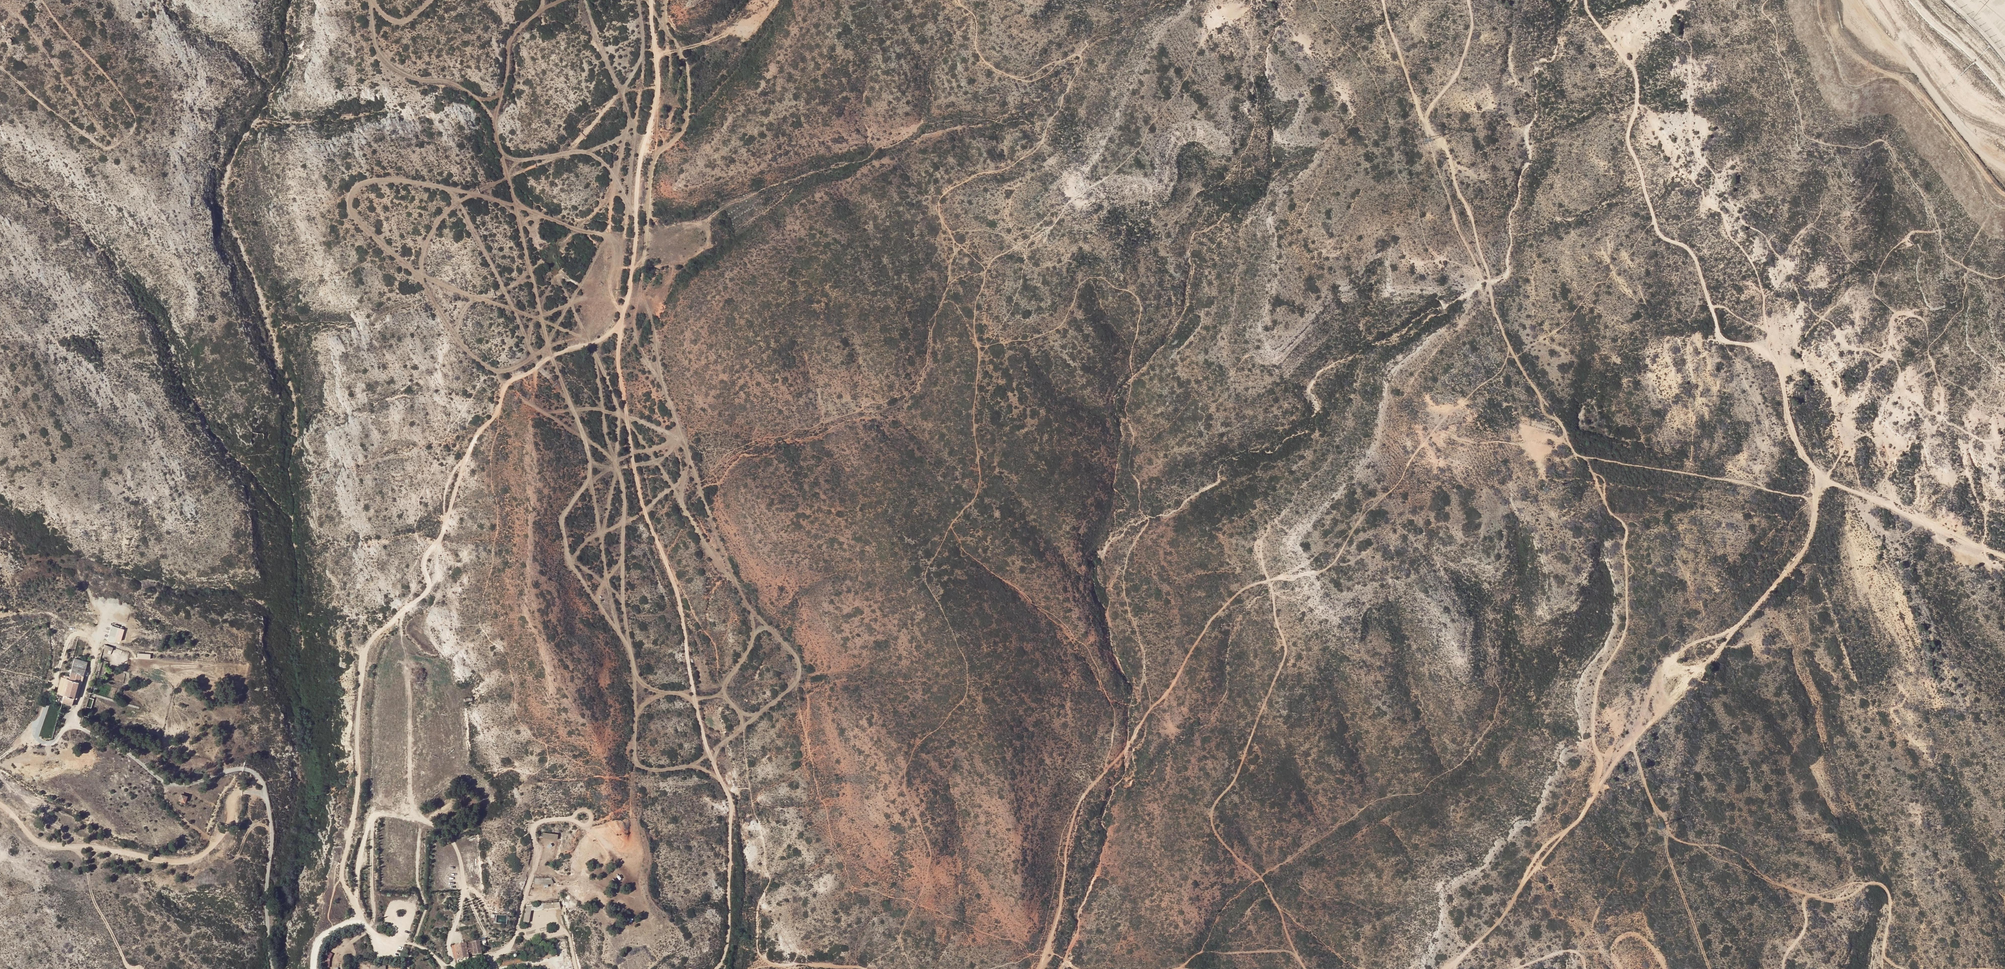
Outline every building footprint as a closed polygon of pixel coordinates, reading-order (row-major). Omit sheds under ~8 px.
[(112,625),(107,640),(116,642),(120,627),(112,625)] [(70,670),(67,669),(61,689),(66,691),(65,694),(74,698),(86,656),(75,652),(70,670)] [(105,659),(100,658),(96,668),(102,670),(105,659)] [(185,803),(188,795),(181,793),(179,801),(185,803)] [(485,934),(455,940),(458,956),(469,954),(468,949),(476,947),(477,951),(483,950),(480,939),(486,938),(485,934)] [(552,954),(551,948),(515,956),(517,961),(552,954)]
